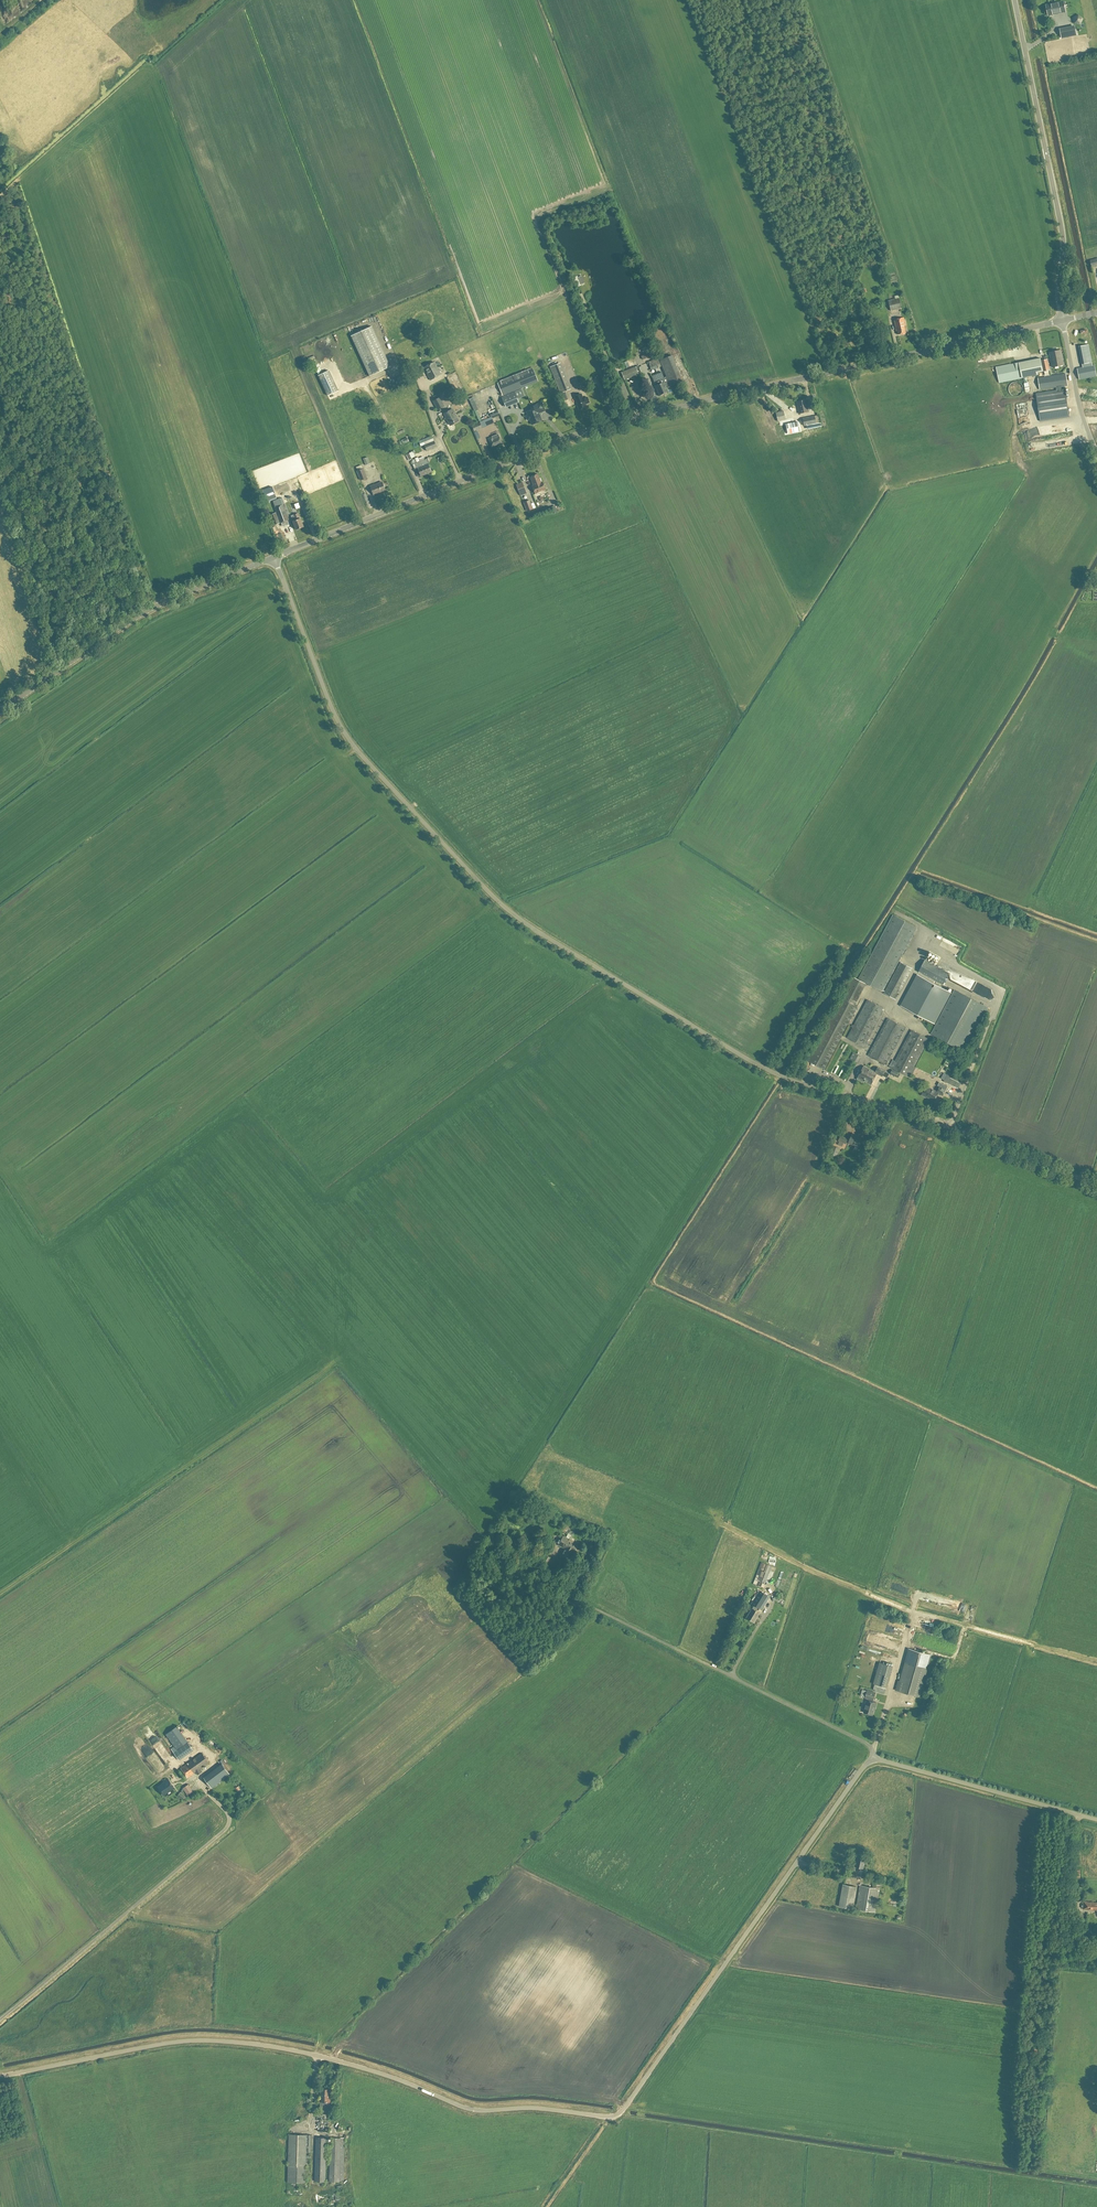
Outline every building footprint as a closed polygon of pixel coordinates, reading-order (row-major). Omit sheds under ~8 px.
[(1046,5),(1048,15),(1065,12),(1063,2),(1046,5)] [(1076,35),(1075,27),(1060,30),(1062,38),(1076,35)] [(602,268),(604,274),(613,271),(611,265),(602,268)] [(899,298),(898,295),(895,296),(895,299),(888,300),(891,311),(902,308),(899,298)] [(897,335),(905,333),(904,326),(905,326),(903,317),(893,320),(896,331),(897,331),(897,335)] [(351,336),(369,376),(390,366),(371,326),(351,336)] [(1084,364),(1093,362),(1090,344),(1080,346),(1084,364)] [(1053,367),(1064,364),(1061,350),(1050,352),(1053,367)] [(657,354),(659,358),(661,363),(667,376),(670,385),(670,386),(683,381),(672,355),(664,359),(662,352),(657,354)] [(659,358),(648,361),(650,367),(661,363),(659,358)] [(1041,358),(1019,362),(996,367),(1000,382),(1039,374),(1038,372),(1050,369),(1048,359),(1041,360),(1041,358)] [(631,361),(620,365),(622,369),(632,364),(631,361)] [(431,380),(442,375),(437,366),(434,362),(424,367),(428,373),(427,373),(431,380)] [(550,367),(560,393),(569,389),(559,364),(550,367)] [(1096,376),(1096,371),(1096,365),(1079,368),(1081,379),(1096,376)] [(638,366),(622,372),(625,379),(641,372),(638,366)] [(503,396),(534,383),(538,381),(533,368),(528,370),(497,383),(503,396)] [(318,376),(328,396),(339,391),(329,371),(318,376)] [(667,376),(664,377),(662,372),(652,376),(656,386),(660,395),(668,391),(667,388),(671,386),(670,386),(670,385),(667,376)] [(1066,373),(1038,378),(1040,391),(1068,386),(1066,373)] [(1023,391),(1023,389),(1023,387),(1022,386),(1022,384),(1020,383),(1019,382),(1017,382),(1016,382),(1014,382),(1013,382),(1011,383),(1010,384),(1009,386),(1009,387),(1008,389),(1009,391),(1009,392),(1010,393),(1011,395),(1013,396),(1014,396),(1016,396),(1017,396),(1019,396),(1020,395),(1022,394),(1022,392),(1023,391)] [(1066,390),(1035,395),(1040,422),(1070,417),(1066,390)] [(506,407),(519,401),(515,392),(502,397),(506,407)] [(580,409),(586,406),(582,394),(575,396),(578,405),(577,405),(578,409),(579,408),(580,409)] [(433,401),(438,410),(445,406),(440,397),(433,401)] [(808,404),(807,399),(797,401),(799,413),(808,411),(807,404),(808,404)] [(542,420),(539,413),(545,410),(542,402),(531,407),(532,410),(527,412),(528,415),(526,416),(528,420),(530,419),(532,424),(533,424),(534,424),(536,424),(537,423),(542,420)] [(450,425),(459,421),(453,409),(444,413),(450,425)] [(776,412),(778,422),(786,419),(784,410),(776,412)] [(816,423),(819,422),(818,415),(815,416),(802,418),(804,426),(816,423)] [(493,418),(488,420),(487,418),(472,426),(474,431),(483,428),(490,425),(490,424),(491,424),(492,425),(495,424),(493,418)] [(492,447),(502,443),(498,434),(492,437),(493,437),(489,439),(492,447)] [(436,447),(434,441),(432,436),(419,441),(421,446),(425,445),(427,451),(436,447)] [(415,456),(413,452),(410,453),(406,455),(409,460),(412,458),(415,456)] [(421,476),(432,471),(427,459),(416,463),(421,476)] [(363,468),(357,471),(361,481),(367,478),(363,468)] [(542,482),(541,482),(538,474),(531,477),(534,485),(532,486),(535,494),(545,490),(542,482)] [(378,493),(385,490),(382,482),(374,485),(370,486),(374,495),(378,493)] [(520,493),(526,491),(523,482),(517,485),(520,493)] [(273,487),(262,491),(267,502),(277,498),(273,487)] [(287,511),(282,497),(272,501),(276,512),(270,514),(274,525),(289,519),(287,511)] [(534,508),(533,509),(530,500),(524,502),(527,511),(529,517),(536,514),(534,508)] [(293,521),(296,529),(304,527),(301,518),(300,518),(298,513),(294,515),(296,520),(293,521)] [(295,533),(293,530),(291,531),(289,528),(284,532),(288,538),(295,533)] [(883,990),(917,926),(893,913),(859,977),(883,990)] [(919,970),(943,983),(949,971),(925,959),(919,970)] [(896,997),(912,967),(901,961),(885,991),(896,997)] [(962,972),(957,980),(964,984),(968,975),(962,972)] [(951,993),(917,975),(901,1006),(935,1024),(951,993)] [(856,978),(845,999),(841,997),(808,1061),(824,1069),(857,1006),(854,1004),(865,983),(856,978)] [(988,1007),(954,990),(932,1031),(966,1049),(988,1007)] [(868,1040),(885,1008),(868,999),(848,1037),(865,1046),(865,1044),(867,1045),(869,1041),(868,1040)] [(885,1063),(886,1064),(906,1027),(888,1017),(869,1055),(882,1062),(881,1063),(885,1064),(885,1063)] [(916,1067),(914,1066),(929,1038),(912,1029),(896,1061),(893,1060),(889,1066),(911,1077),(916,1067)] [(864,1066),(857,1079),(863,1082),(864,1080),(871,1084),(877,1073),(883,1076),(885,1070),(878,1067),(876,1072),(864,1066)] [(927,1097),(928,1096),(936,1100),(939,1094),(942,1096),(946,1089),(947,1086),(939,1081),(937,1086),(939,1087),(937,1091),(929,1087),(927,1091),(925,1090),(923,1095),(927,1097)] [(849,1142),(859,1147),(863,1138),(852,1134),(849,1142)] [(848,1138),(841,1135),(838,1141),(846,1144),(848,1138)] [(837,1156),(840,1148),(833,1145),(830,1153),(837,1156)] [(563,1535),(558,1545),(565,1548),(560,1557),(568,1561),(572,1553),(574,1553),(579,1544),(563,1535)] [(540,1551),(538,1556),(541,1558),(538,1562),(545,1566),(551,1557),(540,1551)] [(765,1584),(772,1566),(761,1562),(753,1584),(761,1587),(762,1583),(765,1584)] [(791,1572),(780,1590),(784,1593),(795,1575),(791,1572)] [(758,1607),(761,1610),(770,1596),(759,1590),(751,1603),(754,1605),(752,1608),(746,1617),(753,1621),(759,1612),(756,1610),(758,1607)] [(737,1628),(744,1632),(747,1626),(741,1622),(737,1628)] [(897,1690),(919,1696),(931,1654),(909,1648),(897,1690)] [(887,1688),(893,1666),(879,1663),(873,1684),(887,1688)] [(865,1707),(864,1712),(872,1715),(874,1707),(875,1707),(877,1702),(872,1701),(873,1699),(873,1700),(875,1692),(867,1690),(865,1697),(867,1698),(867,1700),(865,1706),(865,1707)] [(179,1760),(194,1750),(188,1743),(178,1750),(177,1749),(188,1742),(177,1726),(166,1734),(175,1746),(171,1749),(179,1760)] [(165,1754),(169,1752),(165,1745),(161,1748),(165,1754)] [(200,1769),(209,1762),(202,1753),(181,1768),(188,1777),(196,1772),(198,1775),(202,1771),(200,1769)] [(212,1788),(230,1774),(223,1764),(204,1778),(212,1788)] [(177,1779),(183,1776),(180,1771),(174,1774),(177,1779)] [(165,1782),(158,1787),(164,1794),(174,1787),(168,1779),(164,1782),(165,1782)] [(194,1792),(189,1784),(183,1788),(188,1795),(194,1792)] [(227,1793),(231,1799),(236,1796),(233,1790),(227,1793)] [(863,1868),(865,1858),(858,1856),(856,1866),(855,1870),(859,1871),(860,1867),(863,1868)] [(852,1909),(856,1886),(843,1884),(839,1906),(852,1909)] [(873,1884),(872,1887),(860,1885),(856,1909),(878,1913),(879,1906),(877,1905),(880,1885),(873,1884)] [(1084,1902),(1083,1909),(1096,1910),(1096,1903),(1084,1902)] [(1070,1949),(1070,1951),(1080,1952),(1081,1938),(1071,1937),(1070,1949)] [(330,2101),(330,2089),(321,2089),(320,2101),(323,2101),(322,2113),(317,2113),(316,2131),(329,2131),(329,2113),(329,2101),(330,2101)] [(311,2155),(306,2155),(306,2152),(311,2152),(311,2134),(289,2134),(287,2182),(305,2183),(306,2158),(311,2158),(311,2155)] [(326,2181),(327,2137),(316,2137),(315,2181),(326,2181)] [(343,2182),(345,2138),(331,2137),(329,2181),(343,2182)]
